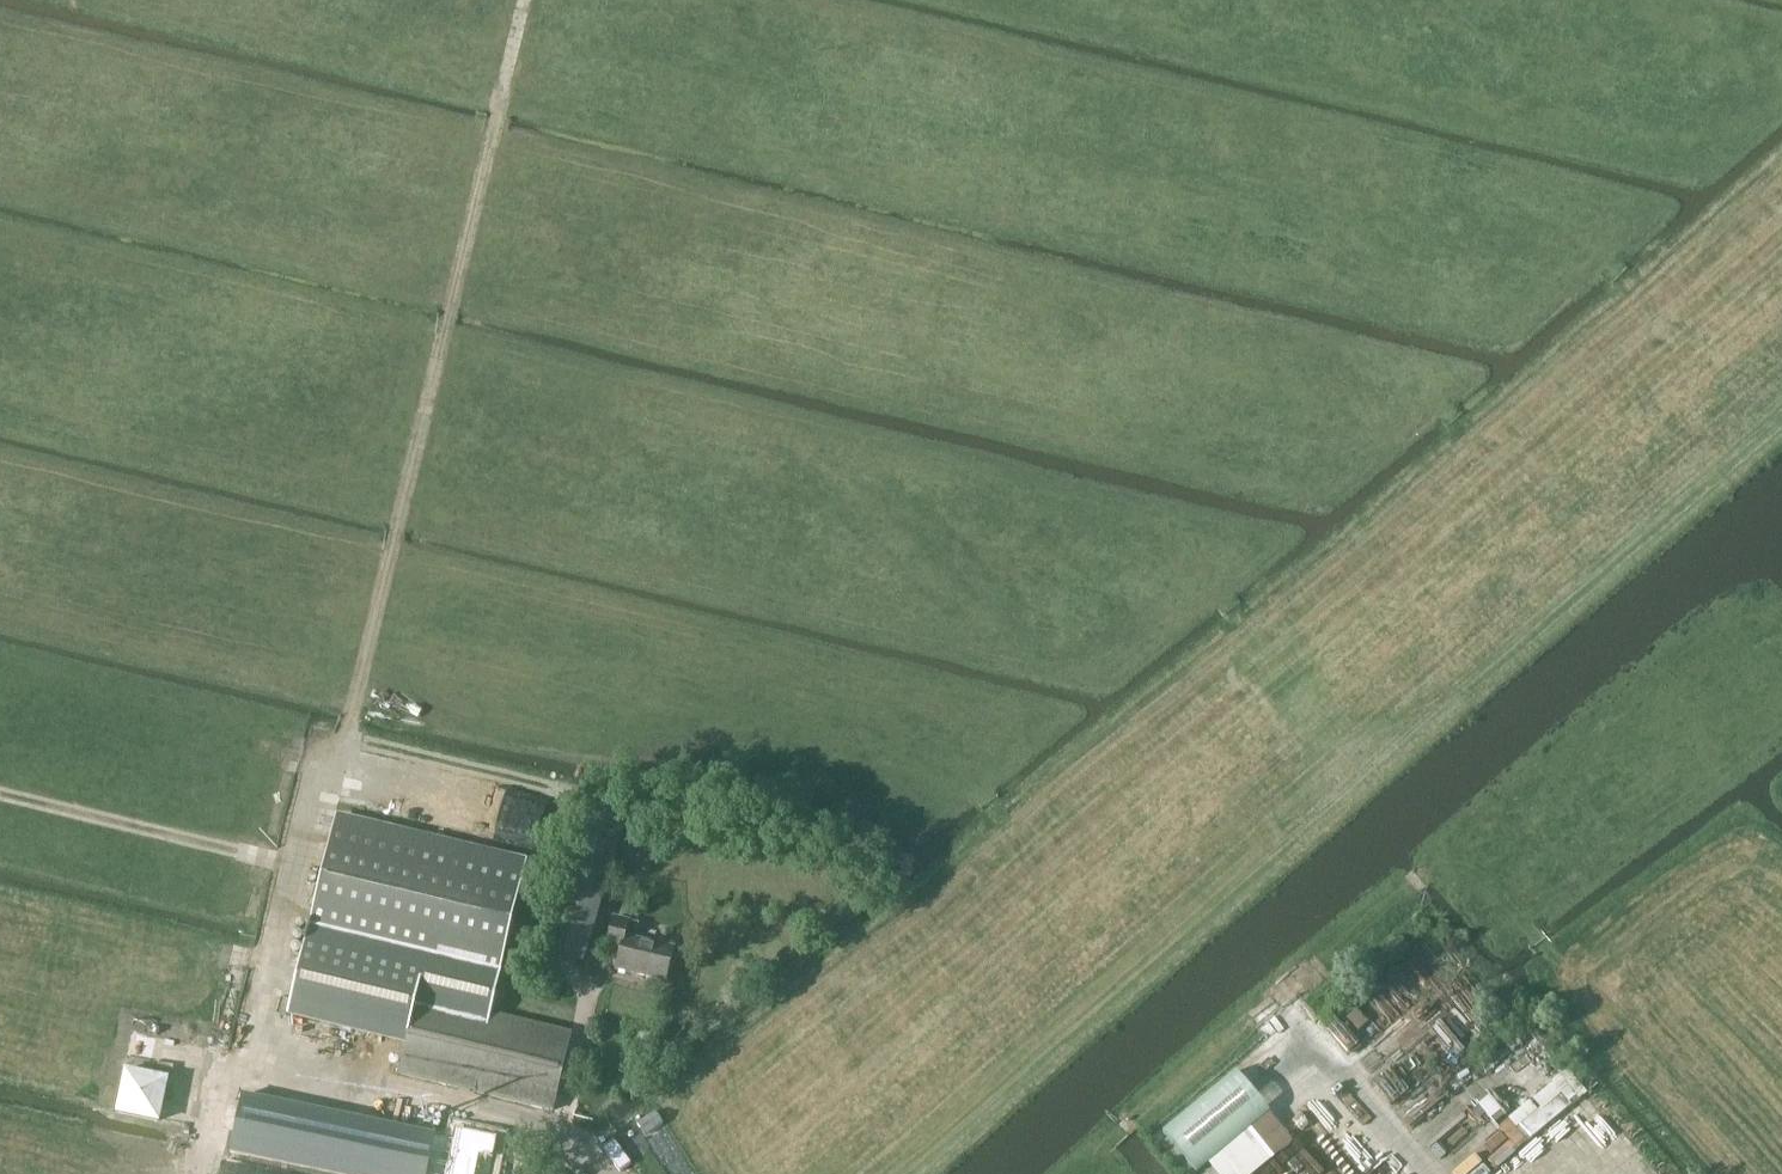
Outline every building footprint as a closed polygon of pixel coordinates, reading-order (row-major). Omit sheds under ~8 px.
[(548,953),(574,960),(587,963),(624,813),(585,803),(548,953)] [(305,942),(289,1012),(407,1040),(417,996),(490,1013),(498,981),(526,864),(335,818),(334,825),(319,888),(316,899),(307,935),(305,942)] [(639,923),(629,922),(630,921),(614,917),(606,949),(620,952),(616,969),(665,981),(673,947),(635,939),(639,923)] [(552,1111),(571,1033),(490,1013),(417,996),(407,1040),(398,1074),(552,1111)] [(1501,1118),(1515,1141),(1582,1099),(1568,1076),(1501,1118)] [(287,1164),(334,1173),(363,1173),(374,1123),(299,1107),(287,1164)] [(1232,1166),(1179,1107),(1155,1129),(1196,1173),(1222,1173),(1232,1166)]
